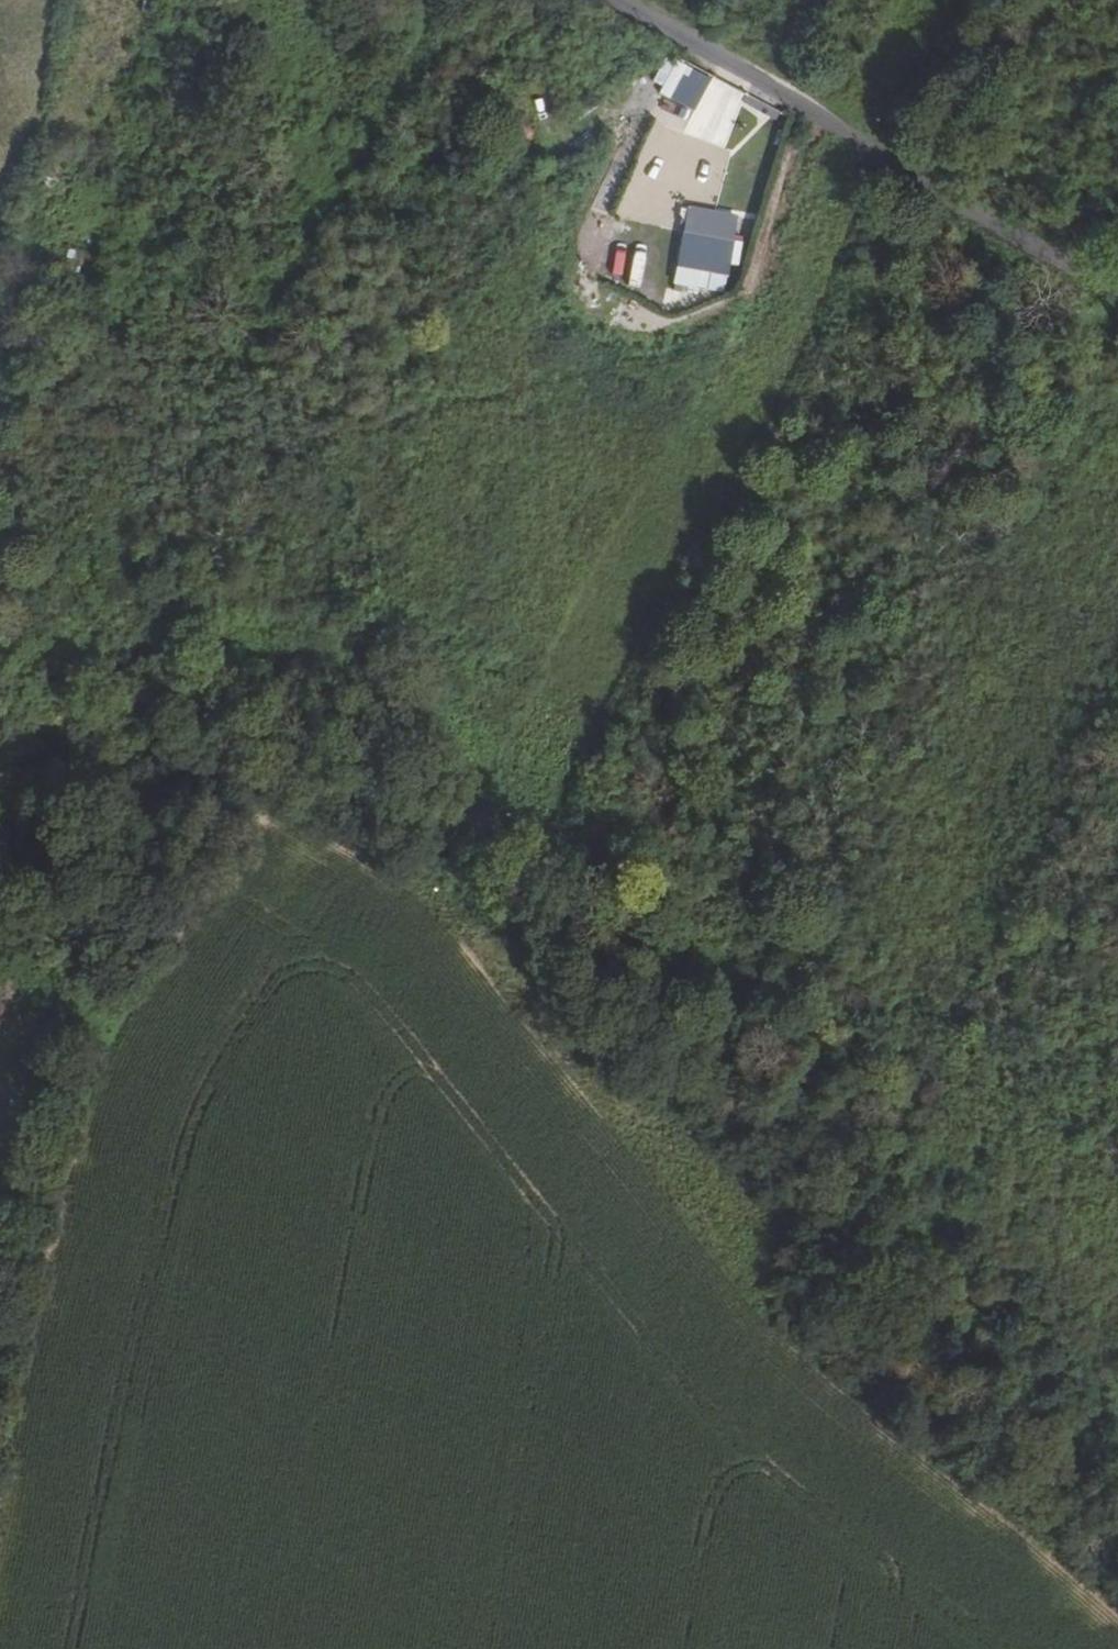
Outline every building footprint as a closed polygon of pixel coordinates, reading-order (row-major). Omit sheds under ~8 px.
[(693,108),(709,74),(674,58),(659,93),(693,108)] [(725,145),(743,89),(706,77),(688,132),(725,145)] [(167,166),(167,179),(180,180),(181,165),(167,166)] [(675,285),(727,290),(735,211),(683,206),(675,285)] [(1105,255),(1117,262),(1117,224),(1105,255)]
